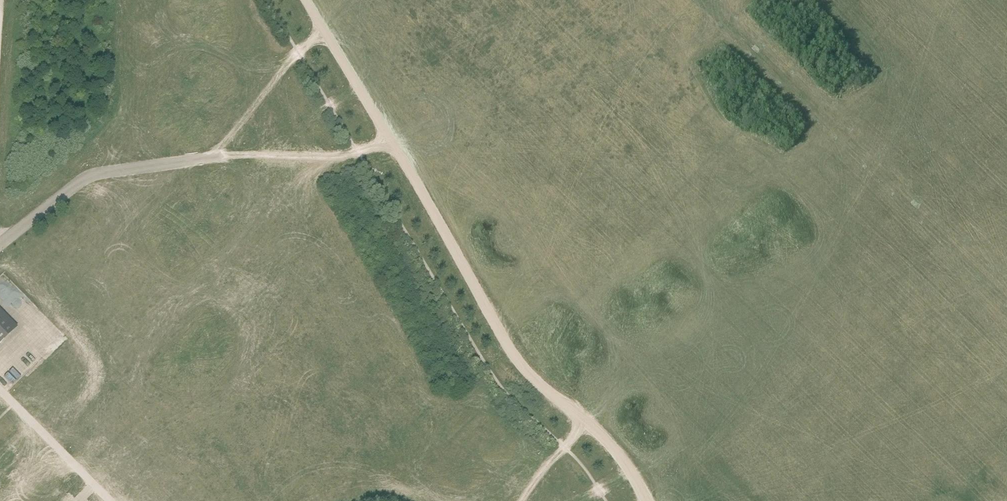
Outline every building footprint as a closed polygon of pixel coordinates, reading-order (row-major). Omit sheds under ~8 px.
[(0,309),(0,343),(17,326),(0,309)]
